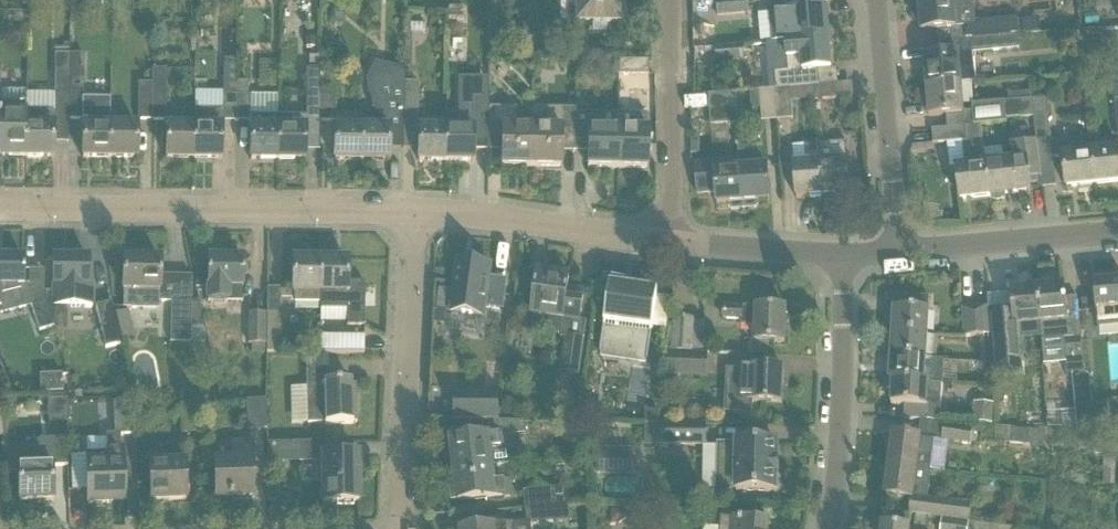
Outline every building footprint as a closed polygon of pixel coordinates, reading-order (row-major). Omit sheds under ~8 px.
[(621,0),(578,0),(578,22),(621,23),(621,0)] [(750,15),(748,0),(716,0),(715,0),(717,17),(750,15)] [(785,42),(828,38),(826,7),(805,9),(804,0),(785,0),(769,1),(770,12),(769,12),(769,14),(776,14),(778,41),(771,41),(771,43),(785,42)] [(920,2),(922,32),(936,30),(937,44),(938,44),(999,38),(1019,35),(1017,18),(975,22),(973,0),(943,0),(920,2)] [(1021,31),(1038,31),(1037,18),(1021,18),(1021,31)] [(780,62),(774,73),(775,90),(815,87),(819,87),(819,86),(818,71),(825,70),(831,70),(828,38),(799,41),(785,42),(786,55),(787,61),(780,62)] [(927,88),(960,85),(975,83),(972,54),(1001,50),(999,38),(938,44),(939,57),(925,58),(927,88)] [(716,63),(744,60),(743,45),(715,47),(716,63)] [(54,55),(53,112),(53,120),(68,120),(68,79),(68,76),(69,49),(54,49),(54,56),(54,55)] [(68,79),(68,120),(81,120),(81,126),(82,126),(82,137),(82,159),(109,159),(110,127),(110,99),(99,99),(99,104),(82,104),(82,79),(82,55),(69,55),(68,76),(68,79)] [(308,57),(308,70),(319,70),(319,57),(308,57)] [(648,76),(648,62),(618,61),(618,76),(648,76)] [(193,127),(193,160),(220,160),(220,138),(221,129),(223,129),(224,121),(235,121),(235,85),(235,82),(236,64),(223,64),(222,87),(222,92),(194,92),(194,110),(193,110),(193,127)] [(361,129),(361,161),(386,161),(386,162),(388,162),(388,150),(388,137),(402,137),(404,137),(404,136),(403,136),(403,125),(404,125),(404,123),(403,123),(404,83),(404,69),(402,69),(402,71),(393,72),(390,72),(375,65),(367,81),(367,82),(369,94),(371,110),(374,110),(376,109),(377,118),(376,123),(375,130),(364,130),(364,129),(362,129),(361,129)] [(151,70),(151,84),(152,84),(151,120),(165,121),(166,70),(152,70),(151,70)] [(277,116),(277,161),(304,161),(304,139),(304,128),(306,128),(306,122),(319,122),(319,97),(319,70),(308,70),(305,70),(305,117),(277,116)] [(137,83),(137,120),(151,120),(152,84),(151,84),(137,83)] [(404,83),(403,123),(404,123),(417,123),(418,83),(404,83)] [(235,85),(235,121),(249,122),(249,128),(250,128),(250,138),(250,160),(277,161),(277,116),(278,96),(250,96),(247,96),(247,85),(235,85)] [(819,87),(815,87),(816,100),(816,101),(837,99),(835,85),(819,86),(819,87)] [(960,85),(927,88),(930,117),(946,116),(962,114),(960,85)] [(776,121),(792,120),(791,102),(815,100),(815,87),(775,90),(774,90),(776,121)] [(445,130),(445,161),(470,162),(470,163),(472,163),(472,151),(487,151),(488,143),(487,143),(487,108),(488,108),(488,96),(480,96),(480,88),(458,88),(458,113),(445,113),(445,130)] [(761,123),(776,121),(774,90),(769,90),(759,91),(760,110),(761,123)] [(26,112),(26,91),(0,91),(0,158),(11,158),(25,158),(25,125),(25,112),(26,112)] [(759,91),(749,92),(751,110),(760,110),(759,91)] [(710,127),(737,124),(735,93),(708,95),(710,127)] [(319,97),(319,122),(333,123),(333,97),(319,97)] [(1008,102),(971,106),(972,113),(973,126),(982,125),(1006,122),(1006,120),(1034,117),(1032,100),(1008,102)] [(530,168),(531,129),(514,129),(515,109),(488,108),(487,108),(487,143),(488,143),(500,143),(500,167),(530,168)] [(574,145),(574,114),(574,109),(546,109),(546,130),(531,129),(530,168),(559,168),(560,145),(574,145)] [(25,125),(25,158),(52,158),(53,125),(53,120),(53,112),(26,112),(25,112),(25,125)] [(574,114),(574,145),(587,145),(587,169),(616,169),(617,115),(574,114)] [(334,128),(333,161),(335,161),(335,160),(361,161),(361,129),(360,129),(361,115),(334,115),(334,128)] [(617,115),(616,169),(645,170),(646,115),(617,115)] [(1050,143),(1048,116),(1034,117),(1037,143),(1039,161),(1052,160),(1052,158),(1063,157),(1066,189),(1096,186),(1092,154),(1091,138),(1050,143)] [(947,129),(932,131),(933,145),(947,144),(962,142),(965,167),(956,168),(960,201),(989,197),(986,165),(985,151),(982,125),(973,126),(963,127),(964,128),(947,129)] [(136,159),(137,137),(137,127),(110,127),(109,159),(136,159)] [(193,127),(166,127),(166,160),(193,160),(193,127)] [(418,150),(417,162),(419,162),(419,161),(445,161),(445,130),(419,130),(419,129),(418,129),(418,150)] [(823,203),(839,202),(839,196),(849,195),(847,173),(845,143),(819,146),(823,197),(823,203)] [(1003,164),(986,165),(989,197),(991,197),(992,199),(993,200),(994,201),(995,201),(997,202),(998,202),(1000,201),(1001,201),(1002,200),(1003,199),(1004,197),(1004,196),(1011,195),(1019,194),(1031,193),(1029,180),(1041,179),(1039,161),(1037,143),(1016,145),(1012,145),(1014,163),(1003,164)] [(796,199),(823,197),(819,146),(805,147),(806,164),(794,165),(796,199)] [(755,168),(753,148),(739,149),(740,162),(741,172),(744,210),(756,209),(758,206),(758,202),(770,201),(767,167),(755,168)] [(1117,183),(1117,151),(1092,154),(1096,186),(1117,183)] [(744,210),(741,172),(740,162),(696,165),(698,193),(716,192),(717,205),(728,204),(729,208),(732,211),(744,210)] [(924,207),(923,222),(942,223),(943,214),(939,214),(939,208),(924,207)] [(1,313),(25,307),(24,304),(29,303),(39,332),(54,327),(44,297),(44,293),(29,293),(29,285),(23,285),(23,271),(23,259),(0,259),(0,310),(1,313)] [(53,287),(53,308),(91,308),(91,285),(88,285),(88,259),(52,259),(52,287),(53,287)] [(158,310),(159,303),(159,276),(160,260),(123,259),(123,291),(123,309),(158,310)] [(227,288),(242,288),(242,260),(207,260),(207,282),(207,303),(227,303),(227,288)] [(319,303),(319,261),(292,261),(292,303),(319,303)] [(364,327),(364,283),(346,283),(347,261),(319,261),(319,303),(319,309),(346,309),(346,327),(364,327)] [(459,262),(451,315),(483,319),(485,308),(502,310),(506,282),(489,280),(491,267),(459,262)] [(565,277),(563,274),(555,273),(552,276),(537,274),(534,300),(532,316),(550,318),(549,323),(561,336),(566,337),(560,374),(579,377),(587,322),(580,321),(584,292),(568,290),(570,278),(565,277)] [(521,275),(519,288),(529,290),(531,277),(521,275)] [(607,306),(600,355),(601,355),(600,359),(646,365),(646,361),(648,361),(650,347),(658,291),(642,288),(642,289),(633,288),(626,286),(627,283),(612,281),(612,284),(610,284),(607,306)] [(1095,284),(1097,306),(1097,310),(1098,326),(1117,324),(1117,281),(1095,284)] [(1065,286),(1037,289),(1040,323),(1042,338),(1042,341),(1044,366),(1065,364),(1066,376),(1072,376),(1086,374),(1082,337),(1078,298),(1066,299),(1065,286)] [(1012,314),(991,316),(997,377),(1022,375),(1019,340),(1042,338),(1040,323),(1037,289),(1019,290),(1010,291),(1012,313),(1012,314)] [(889,296),(888,320),(893,320),(892,334),(927,336),(928,320),(929,298),(889,296)] [(171,303),(170,344),(190,344),(191,301),(171,301),(171,303)] [(111,303),(95,307),(99,322),(102,336),(105,348),(121,345),(118,332),(111,303)] [(785,343),(786,310),(725,307),(724,319),(741,320),(741,325),(755,326),(754,341),(785,343)] [(988,307),(975,308),(977,336),(990,334),(988,307)] [(975,308),(962,309),(964,337),(977,336),(975,308)] [(249,345),(264,345),(264,314),(249,314),(249,345)] [(281,314),(266,314),(267,340),(267,353),(281,353),(281,340),(281,314)] [(704,353),(705,319),(673,318),(673,324),(667,324),(665,345),(671,345),(671,351),(704,353)] [(886,347),(885,357),(925,359),(927,336),(892,334),(891,347),(886,347)] [(321,351),(346,351),(347,336),(321,336),(321,351)] [(705,376),(706,355),(668,353),(667,375),(705,376)] [(885,357),(885,367),(890,367),(889,380),(889,381),(927,383),(927,384),(942,385),(944,360),(925,360),(925,359),(885,357)] [(782,403),(783,370),(740,367),(740,376),(735,376),(733,414),(752,414),(753,402),(782,403)] [(328,383),(328,369),(306,370),(307,424),(324,424),(324,426),(352,425),(352,423),(356,423),(355,385),(351,385),(351,383),(328,383)] [(1086,374),(1072,376),(1077,430),(1108,429),(1107,408),(1093,408),(1090,379),(1086,374)] [(884,380),(883,391),(892,391),(891,406),(905,406),(904,420),(920,421),(940,422),(942,385),(927,384),(927,383),(889,381),(889,380),(884,380)] [(455,395),(455,421),(456,421),(456,422),(499,422),(499,395),(455,395)] [(67,400),(47,401),(48,425),(68,424),(67,400)] [(246,431),(266,431),(265,401),(246,402),(246,431)] [(124,403),(113,403),(115,435),(115,436),(119,436),(126,436),(132,435),(131,402),(124,403)] [(564,402),(562,421),(574,423),(577,404),(564,402)] [(973,403),(972,424),(992,425),(993,404),(973,403)] [(180,435),(200,434),(199,404),(179,405),(180,435)] [(660,411),(644,409),(647,424),(659,424),(660,411)] [(669,424),(670,414),(660,414),(660,423),(669,424)] [(469,439),(452,440),(455,471),(513,466),(511,450),(506,450),(505,440),(505,437),(526,435),(524,422),(499,422),(489,422),(490,437),(469,439)] [(705,446),(706,425),(659,424),(647,424),(646,445),(663,446),(705,446)] [(944,425),(941,441),(971,445),(973,429),(944,425)] [(994,427),(992,437),(1002,438),(1001,443),(1036,446),(1038,431),(994,427)] [(1091,433),(1091,444),(1093,444),(1093,454),(1103,454),(1103,486),(1115,486),(1115,450),(1113,450),(1113,434),(1091,433)] [(51,466),(51,460),(67,459),(66,435),(48,436),(48,440),(35,441),(35,448),(7,449),(7,471),(17,471),(18,502),(53,501),(52,479),(52,466),(51,466)] [(112,436),(112,435),(106,436),(106,453),(85,454),(87,504),(123,503),(122,463),(121,448),(119,448),(119,436),(115,436),(112,436)] [(893,435),(889,466),(931,471),(934,442),(919,440),(920,439),(915,438),(893,435)] [(338,443),(301,444),(301,464),(316,464),(317,485),(322,485),(323,505),(358,504),(357,456),(339,456),(338,443)] [(268,464),(301,464),(301,444),(267,444),(268,464)] [(777,462),(777,445),(737,444),(737,445),(718,445),(718,462),(718,489),(723,490),(731,490),(736,490),(736,492),(776,493),(776,475),(777,475),(778,462),(777,462)] [(215,500),(252,499),(251,477),(250,445),(231,445),(231,462),(213,462),(214,478),(215,500)] [(184,463),(183,447),(161,448),(161,464),(149,465),(150,502),(185,501),(184,463)] [(597,450),(597,476),(620,477),(621,451),(597,450)] [(514,482),(513,466),(455,471),(456,482),(449,482),(451,502),(458,501),(458,502),(511,497),(509,482),(514,482)] [(889,466),(885,496),(911,500),(909,515),(930,517),(942,519),(969,523),(971,505),(927,499),(931,471),(889,466)] [(525,509),(554,506),(553,489),(524,492),(525,509)] [(527,526),(562,522),(561,506),(554,506),(525,509),(527,526)] [(611,511),(610,526),(619,526),(626,520),(626,512),(611,511)] [(719,528),(768,528),(768,522),(735,518),(735,520),(726,519),(720,518),(719,528)] [(940,528),(1012,528),(969,523),(942,519),(940,528)]
